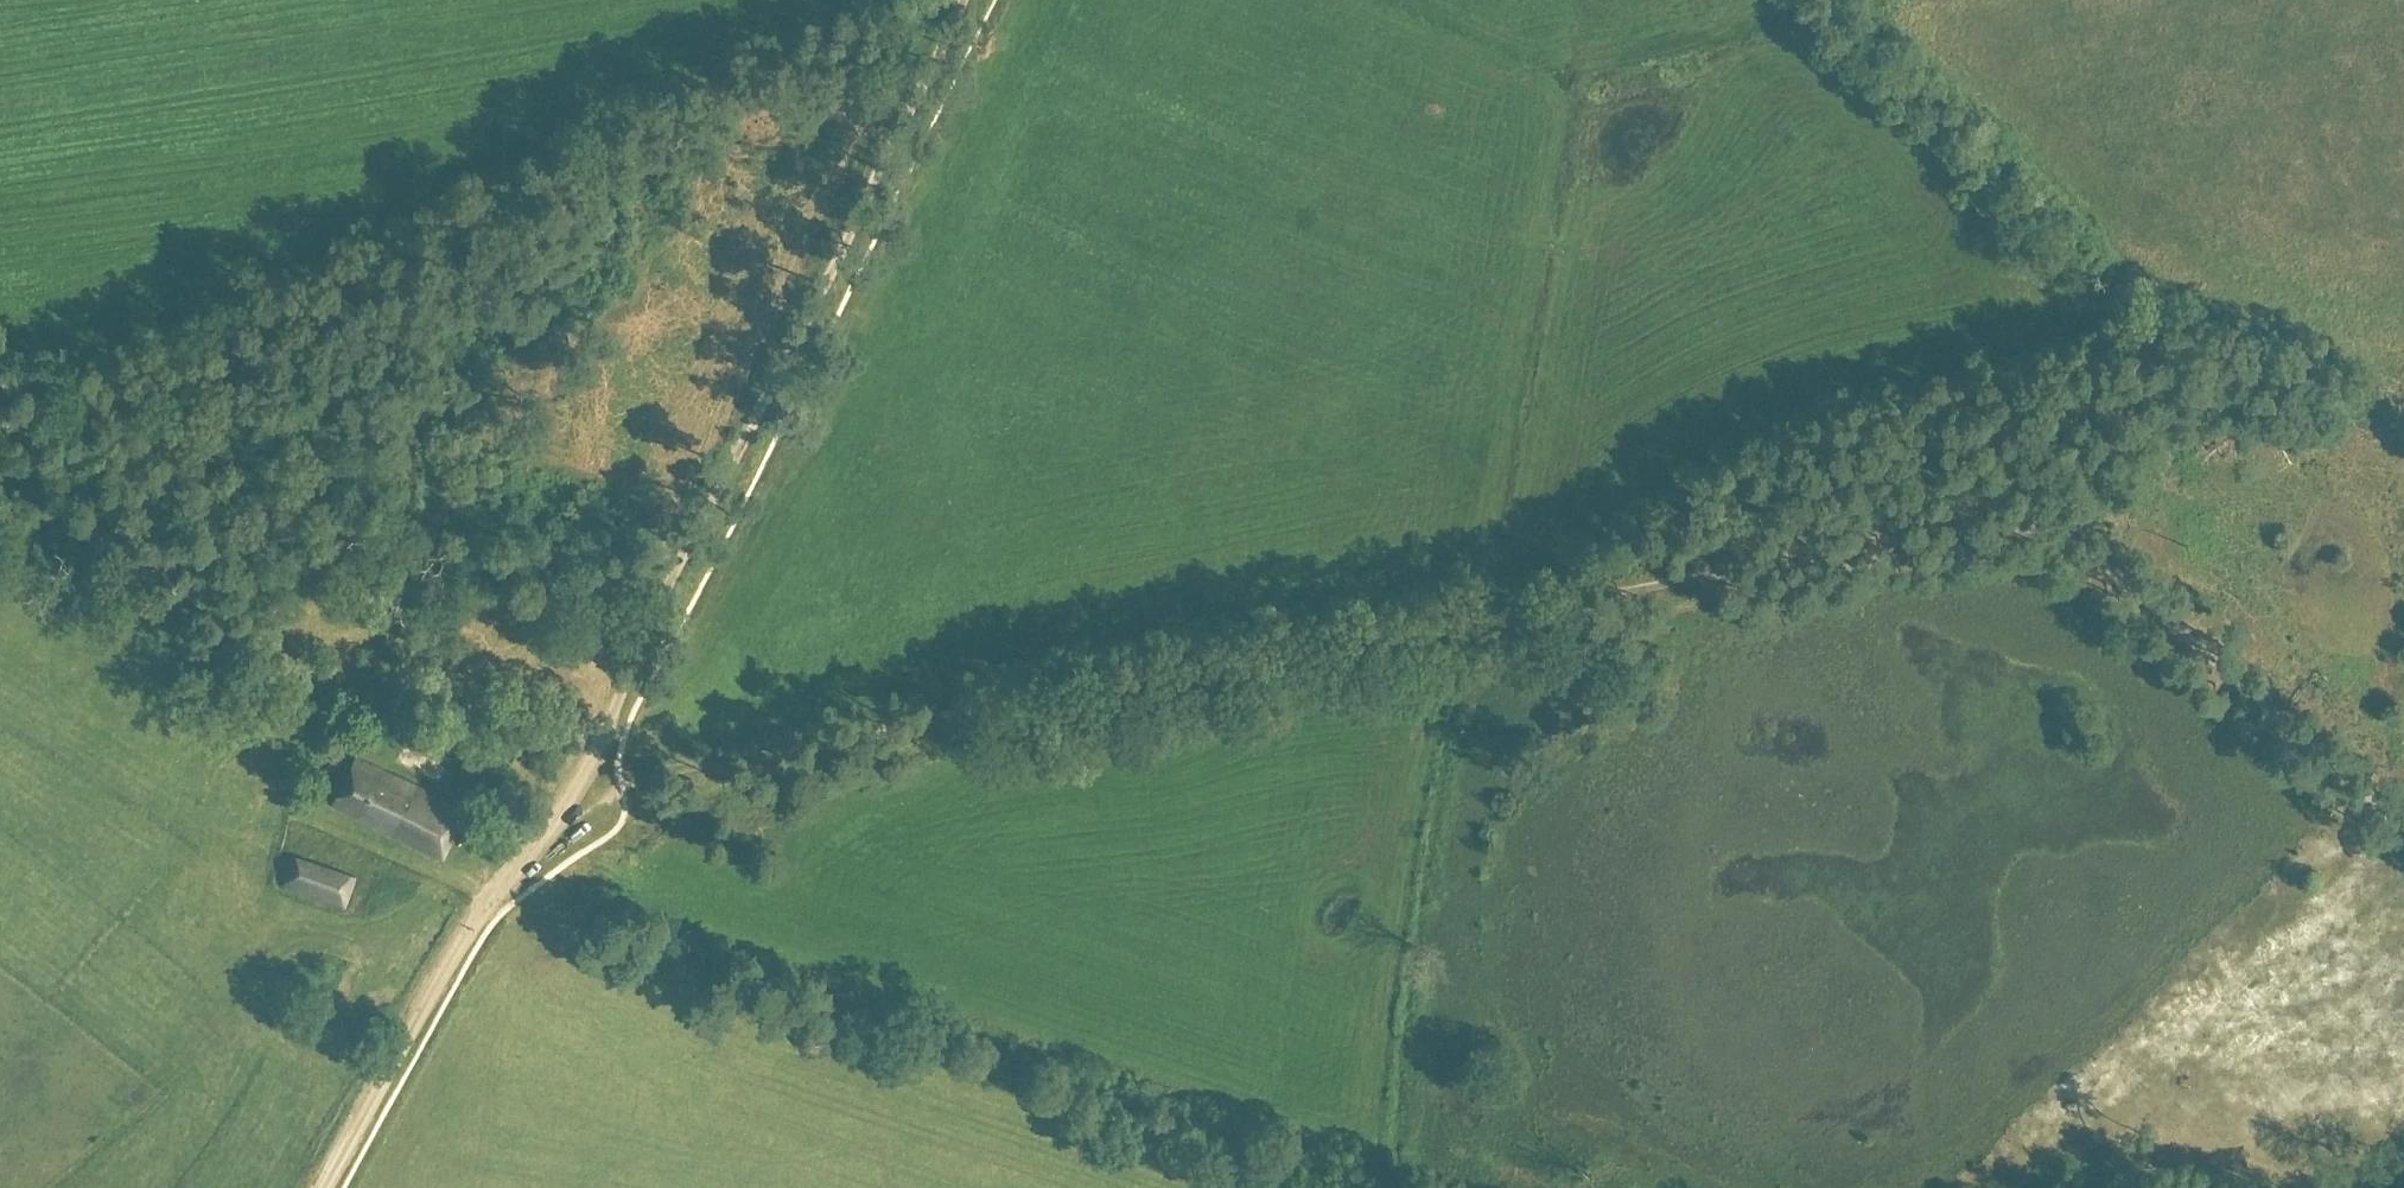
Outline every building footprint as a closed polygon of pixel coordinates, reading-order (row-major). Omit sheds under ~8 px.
[(326,746),(319,758),(336,766),(343,753),(326,746)] [(445,858),(452,842),(440,834),(446,823),(460,827),(467,812),(358,758),(335,804),(445,858)] [(354,878),(294,856),(284,886),(344,907),(354,878)]
